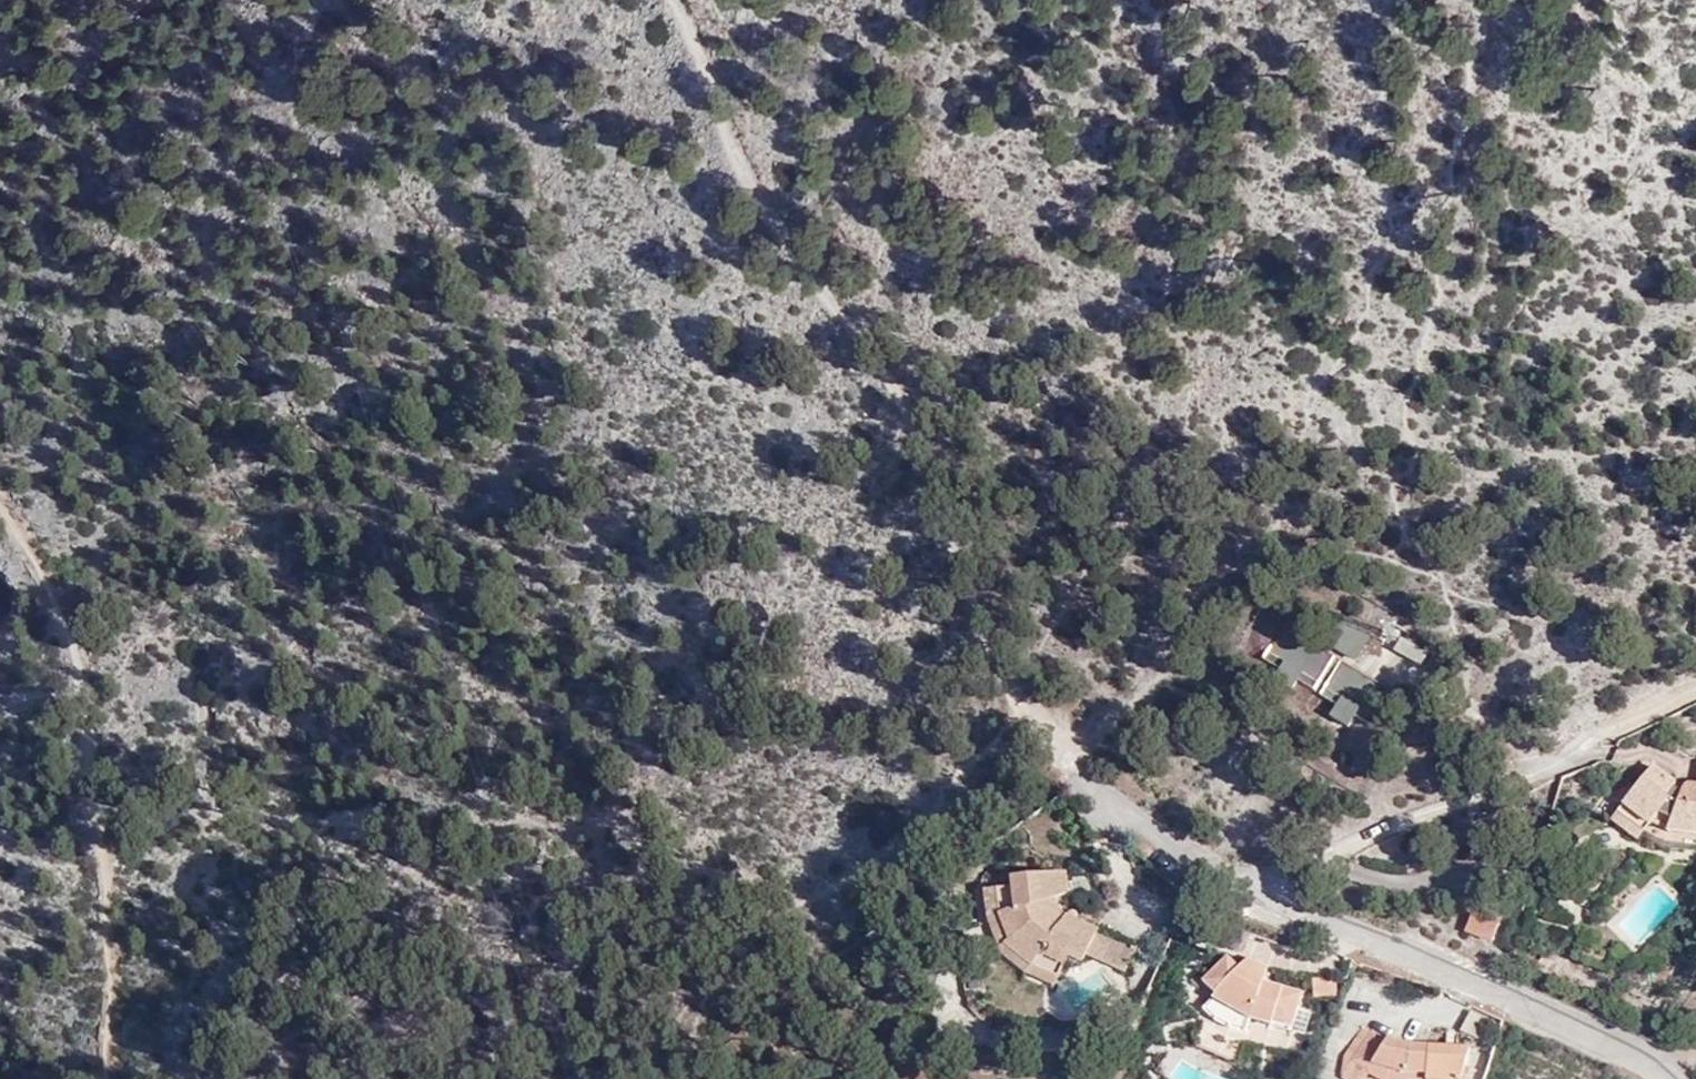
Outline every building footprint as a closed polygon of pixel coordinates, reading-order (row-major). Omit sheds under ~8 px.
[(1344,615),(1326,643),(1355,660),(1372,632),(1344,615)] [(1336,656),(1286,626),(1264,661),(1281,670),(1273,684),(1291,695),(1300,682),(1315,691),(1336,656)] [(1429,653),(1404,639),(1397,650),(1422,665),(1429,653)] [(1394,691),(1344,661),(1322,696),(1339,706),(1331,718),(1350,730),(1357,717),(1373,726),(1394,691)] [(1681,789),(1674,786),(1677,781),(1653,763),(1617,810),(1645,831),(1663,843),(1679,846),(1695,845),(1695,782),(1689,782),(1686,782),(1686,783),(1684,784),(1682,786),(1681,787),(1681,788),(1681,789)] [(1617,810),(1609,819),(1638,840),(1645,831),(1617,810)] [(1000,887),(1003,913),(1014,941),(1005,947),(1036,966),(1061,978),(1071,955),(1087,963),(1090,955),(1101,931),(1070,916),(1051,898),(1069,891),(1067,871),(1017,876),(1017,886),(1000,887)] [(1005,947),(1014,941),(1003,913),(1000,887),(988,889),(990,918),(1002,949),(1005,947)] [(1499,922),(1473,911),(1466,930),(1492,940),(1499,922)] [(1139,948),(1101,931),(1090,955),(1128,972),(1139,948)] [(1058,986),(1061,978),(1036,966),(1005,947),(1002,949),(998,951),(1036,976),(1058,986)] [(1240,968),(1227,956),(1203,981),(1217,994),(1231,1008),(1251,1013),(1250,1018),(1291,1030),(1302,992),(1263,981),(1240,968)] [(1240,968),(1263,981),(1267,968),(1248,958),(1240,968)] [(1336,978),(1317,978),(1313,993),(1313,997),(1337,996),(1336,978)] [(1231,1008),(1217,994),(1204,1008),(1216,1020),(1230,1028),(1247,1032),(1250,1018),(1251,1013),(1231,1008)] [(1472,1005),(1459,1032),(1464,1034),(1472,1005)] [(1460,1048),(1427,1045),(1386,1039),(1365,1025),(1345,1053),(1344,1077),(1348,1078),(1367,1078),(1368,1075),(1379,1078),(1408,1078),(1421,1078),(1451,1078),(1460,1048)] [(1470,1049),(1460,1048),(1451,1078),(1461,1078),(1470,1049)]
